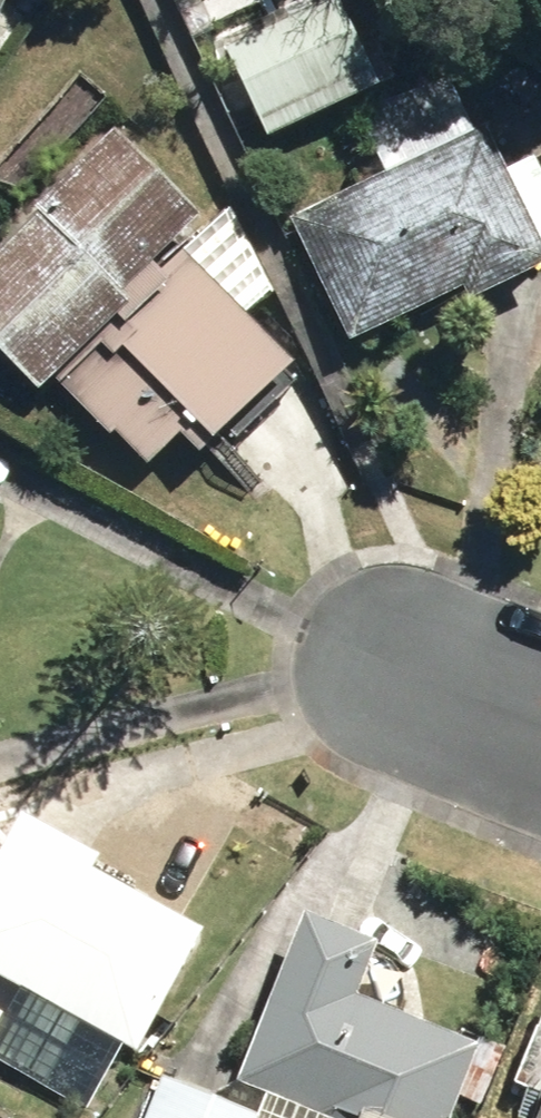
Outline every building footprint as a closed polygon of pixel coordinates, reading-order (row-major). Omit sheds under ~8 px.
[(355,332),(466,276),(473,291),(540,256),(540,155),(536,144),(508,159),(487,118),(295,216),(355,332)] [(45,385),(132,296),(125,290),(204,209),(112,120),(37,198),(40,201),(0,242),(0,341),(45,385)] [(202,341),(246,435),(299,411),(254,315),(202,341)] [(123,430),(184,475),(217,430),(156,386),(123,430)] [(0,857),(0,966),(138,1050),(207,924),(98,866),(106,850),(27,807),(0,857)] [(238,1074),(346,1117),(452,1117),(484,1039),(359,988),(378,935),(306,908),(238,1074)] [(272,1111),(162,1071),(144,1117),(269,1117),(272,1111)] [(466,1110),(482,1117),(494,1091),(477,1083),(466,1110)]
